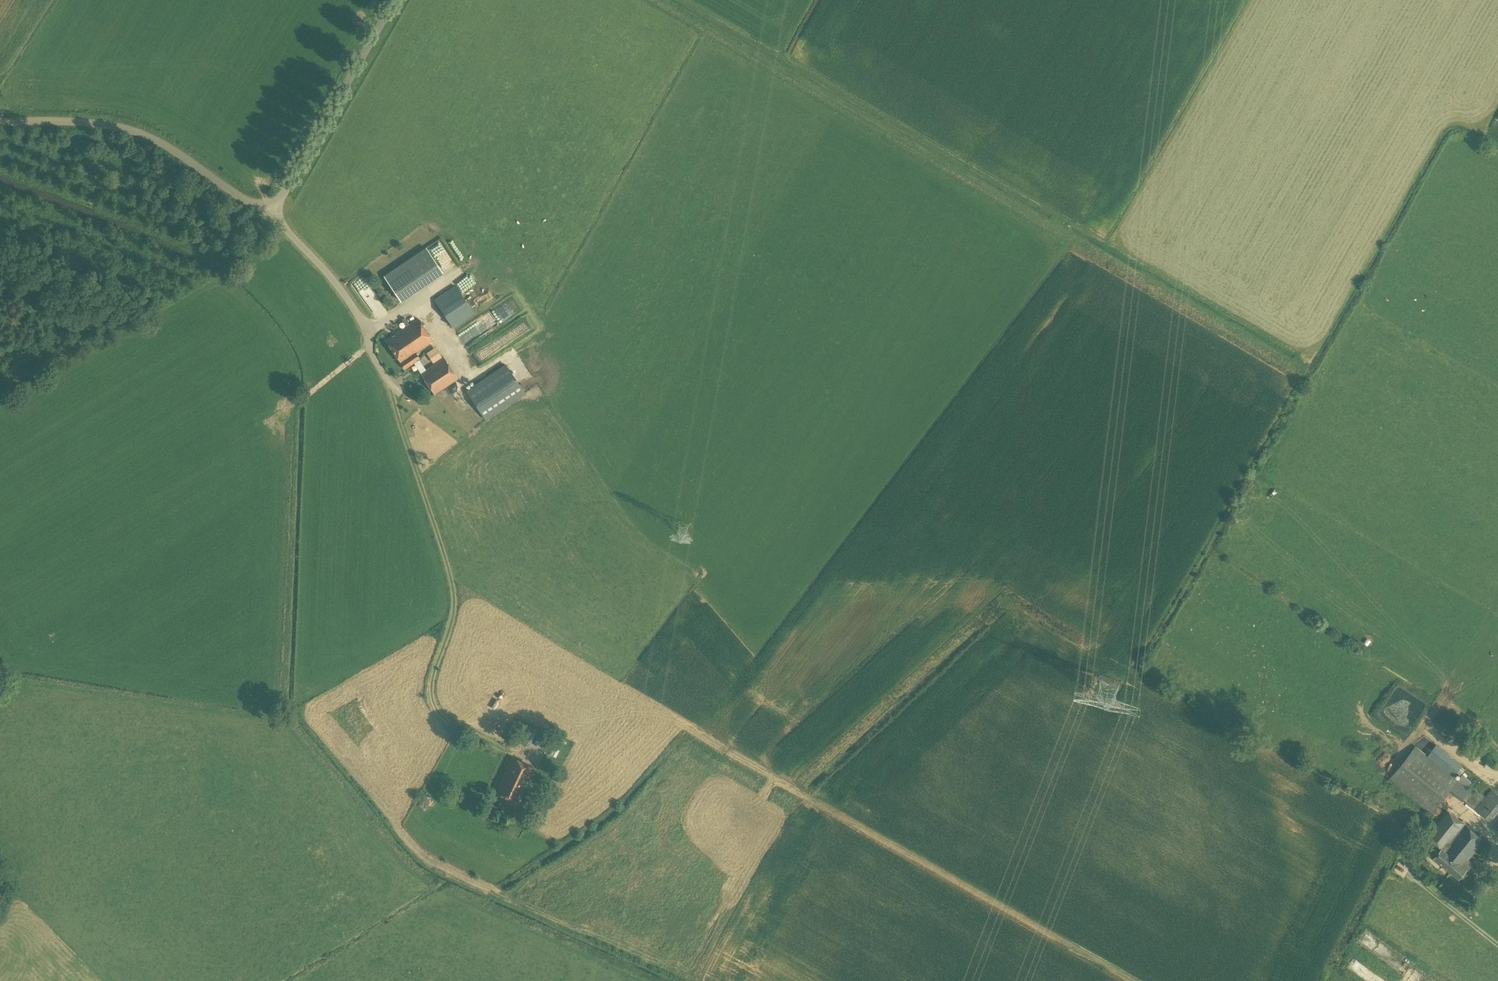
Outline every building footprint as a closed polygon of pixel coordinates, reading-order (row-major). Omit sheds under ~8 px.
[(401,301),(442,273),(443,272),(442,271),(425,247),(383,275),(401,301)] [(453,328),(475,314),(455,285),(434,299),(453,328)] [(405,368),(419,359),(414,352),(432,340),(417,319),(386,340),(405,368)] [(423,351),(428,360),(437,354),(432,345),(423,351)] [(434,394),(458,378),(443,357),(420,373),(434,394)] [(485,420),(525,393),(505,363),(465,390),(485,420)] [(1469,788),(1415,746),(1388,780),(1431,814),(1450,789),(1461,798),(1460,799),(1474,809),(1484,796),(1471,786),(1469,788)] [(516,802),(534,767),(512,757),(494,791),(516,802)] [(1497,810),(1497,794),(1491,789),(1475,809),(1489,821),(1497,810)] [(431,808),(434,798),(426,795),(421,794),(417,806),(427,809),(428,807),(431,808)] [(1465,883),(1473,873),(1463,865),(1484,839),(1447,809),(1425,835),(1440,848),(1434,858),(1460,880),(1465,883)]
